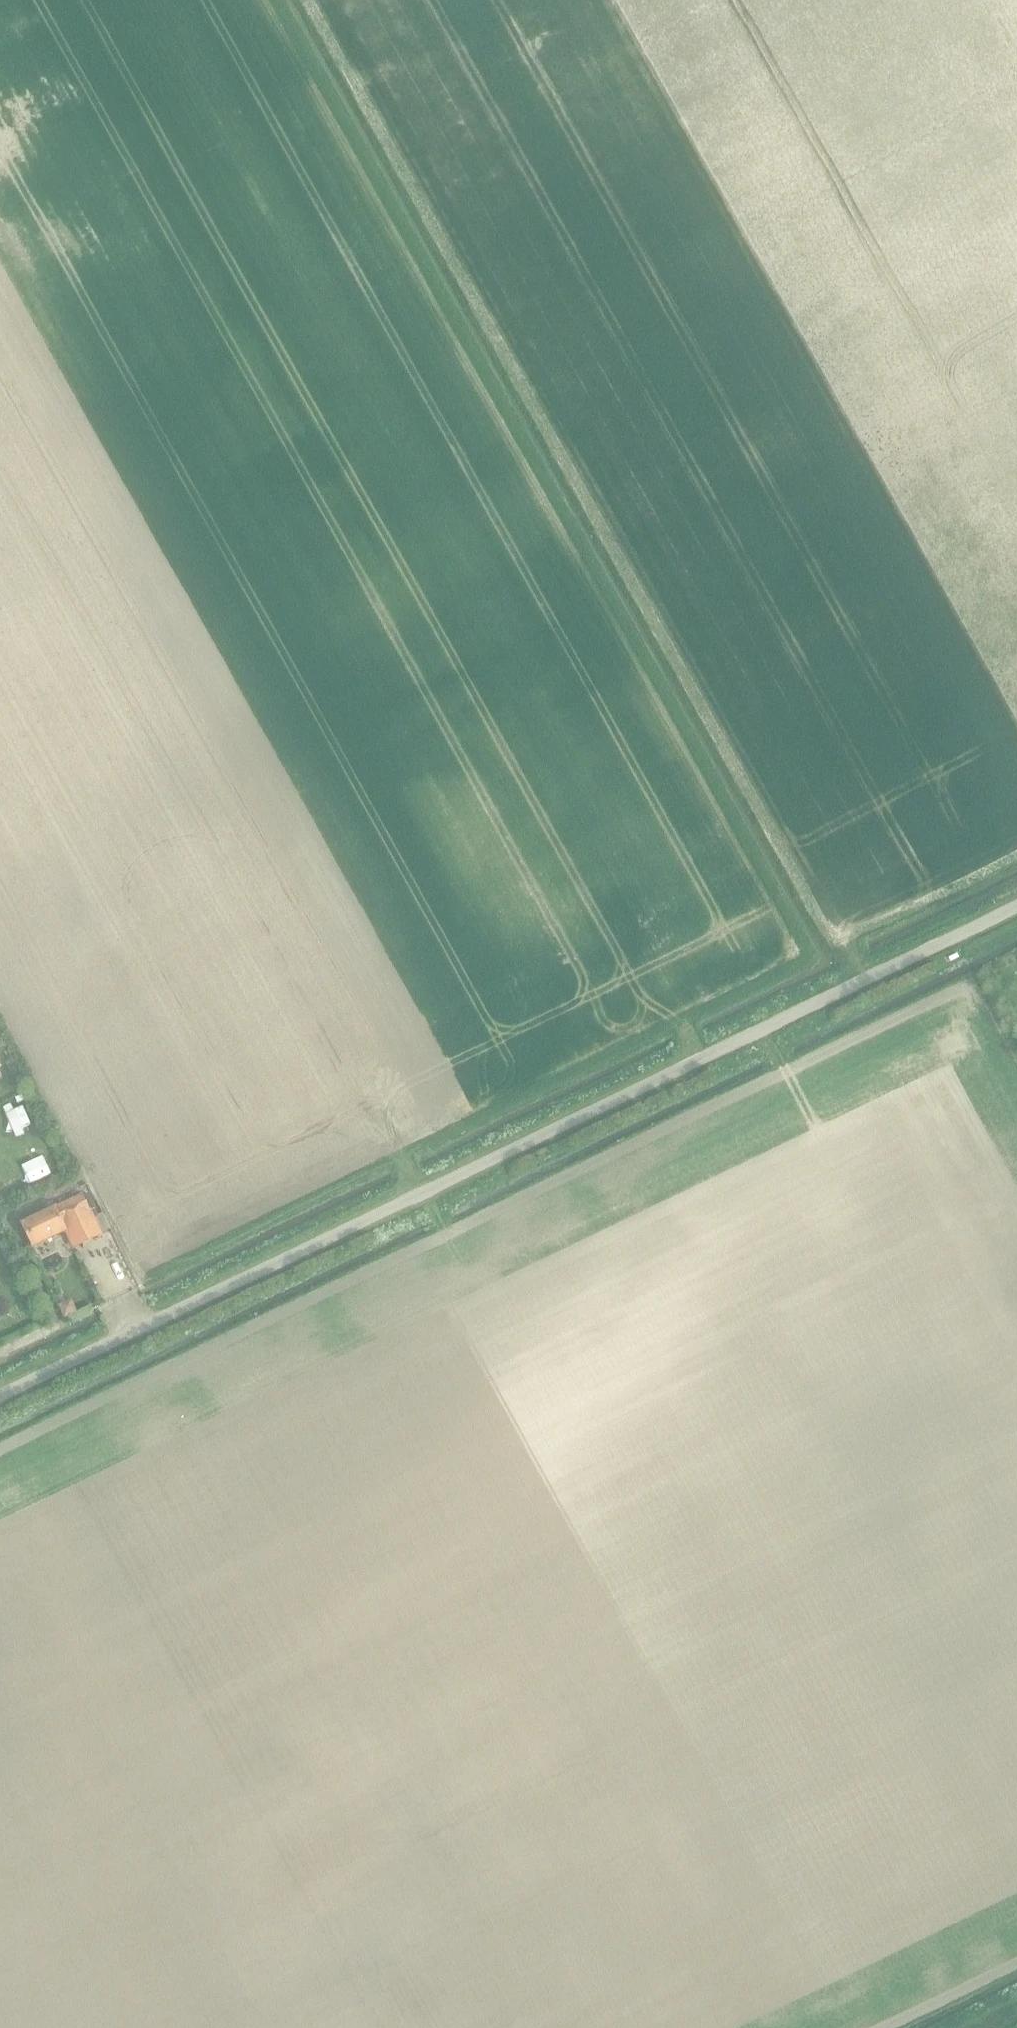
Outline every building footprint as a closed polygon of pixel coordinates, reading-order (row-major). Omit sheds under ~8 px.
[(49,1128),(26,1138),(35,1161),(59,1151),(49,1128)] [(22,1223),(21,1223),(32,1247),(65,1231),(73,1248),(98,1235),(80,1196),(55,1208),(22,1223)]
